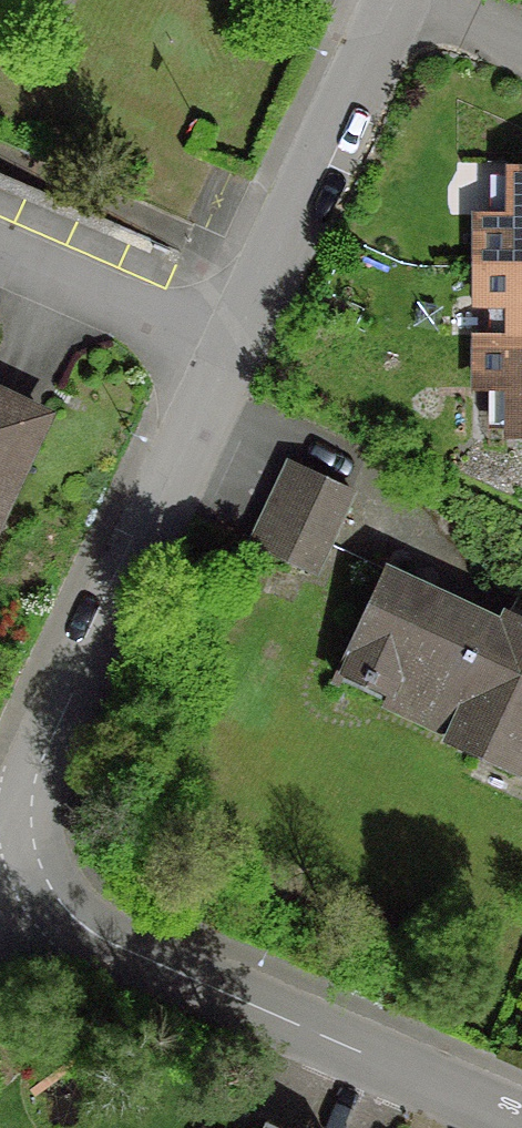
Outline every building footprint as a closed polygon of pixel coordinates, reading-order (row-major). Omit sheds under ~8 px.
[(521,265),(521,165),(505,165),(505,213),(472,213),(473,265),(521,265)] [(473,265),(473,306),(506,306),(507,339),(521,339),(521,265),(473,265)] [(473,389),(506,389),(506,438),(521,438),(521,339),(507,339),(473,339),(473,389)] [(36,418),(0,402),(0,496),(36,418)] [(344,493),(284,465),(247,546),(307,573),(344,493)] [(511,774),(521,749),(521,625),(500,615),(495,625),(459,608),(454,618),(427,606),(432,595),(379,571),(329,680),(445,734),(441,741),(511,774)]
